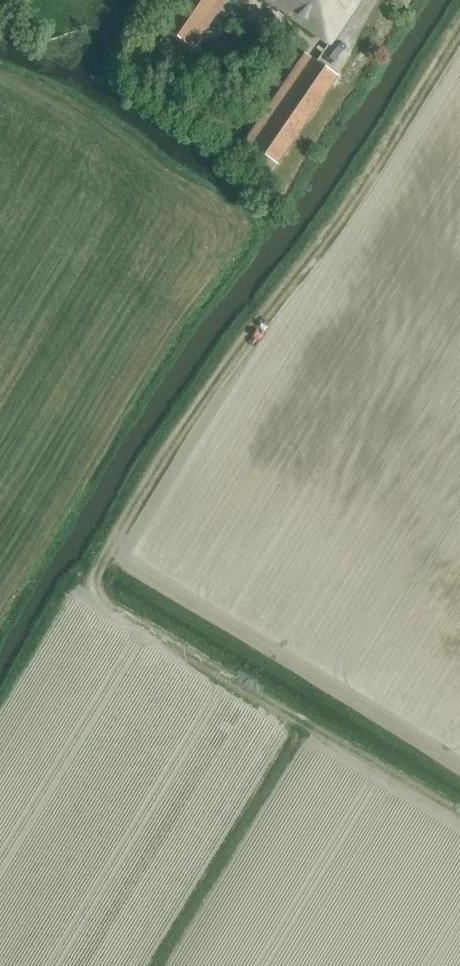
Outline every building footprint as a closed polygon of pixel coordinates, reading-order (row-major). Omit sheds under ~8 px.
[(164,28),(193,47),(225,0),(183,0),(164,28)] [(329,44),(359,0),(265,0),(329,44)] [(271,169),(336,74),(303,52),(238,147),(271,169)]
